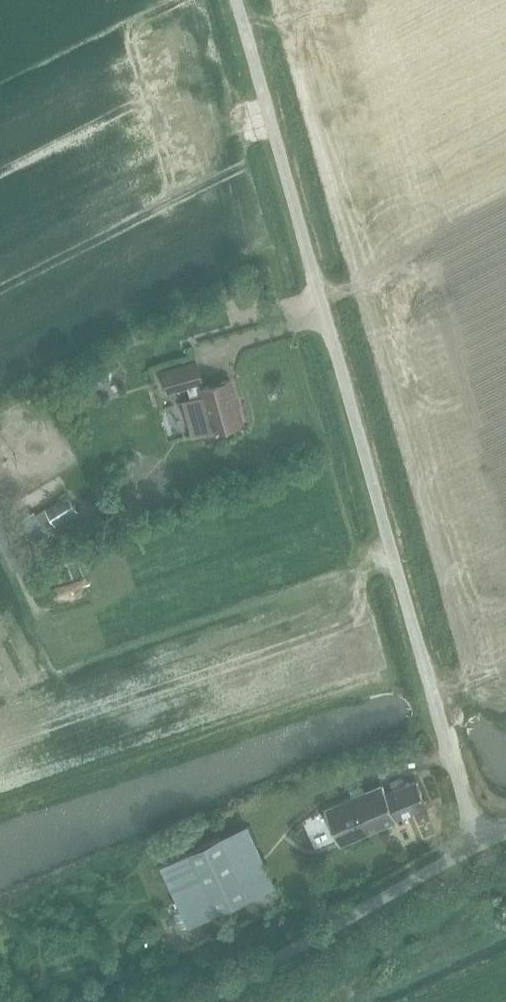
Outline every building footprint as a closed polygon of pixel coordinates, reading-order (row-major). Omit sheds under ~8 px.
[(168,390),(187,384),(191,399),(202,396),(212,430),(242,421),(230,379),(201,387),(199,381),(202,380),(197,362),(163,371),(168,390)] [(320,849),(427,803),(416,777),(385,790),(381,781),(305,814),(320,849)] [(188,923),(249,895),(222,836),(161,863),(188,923)]
